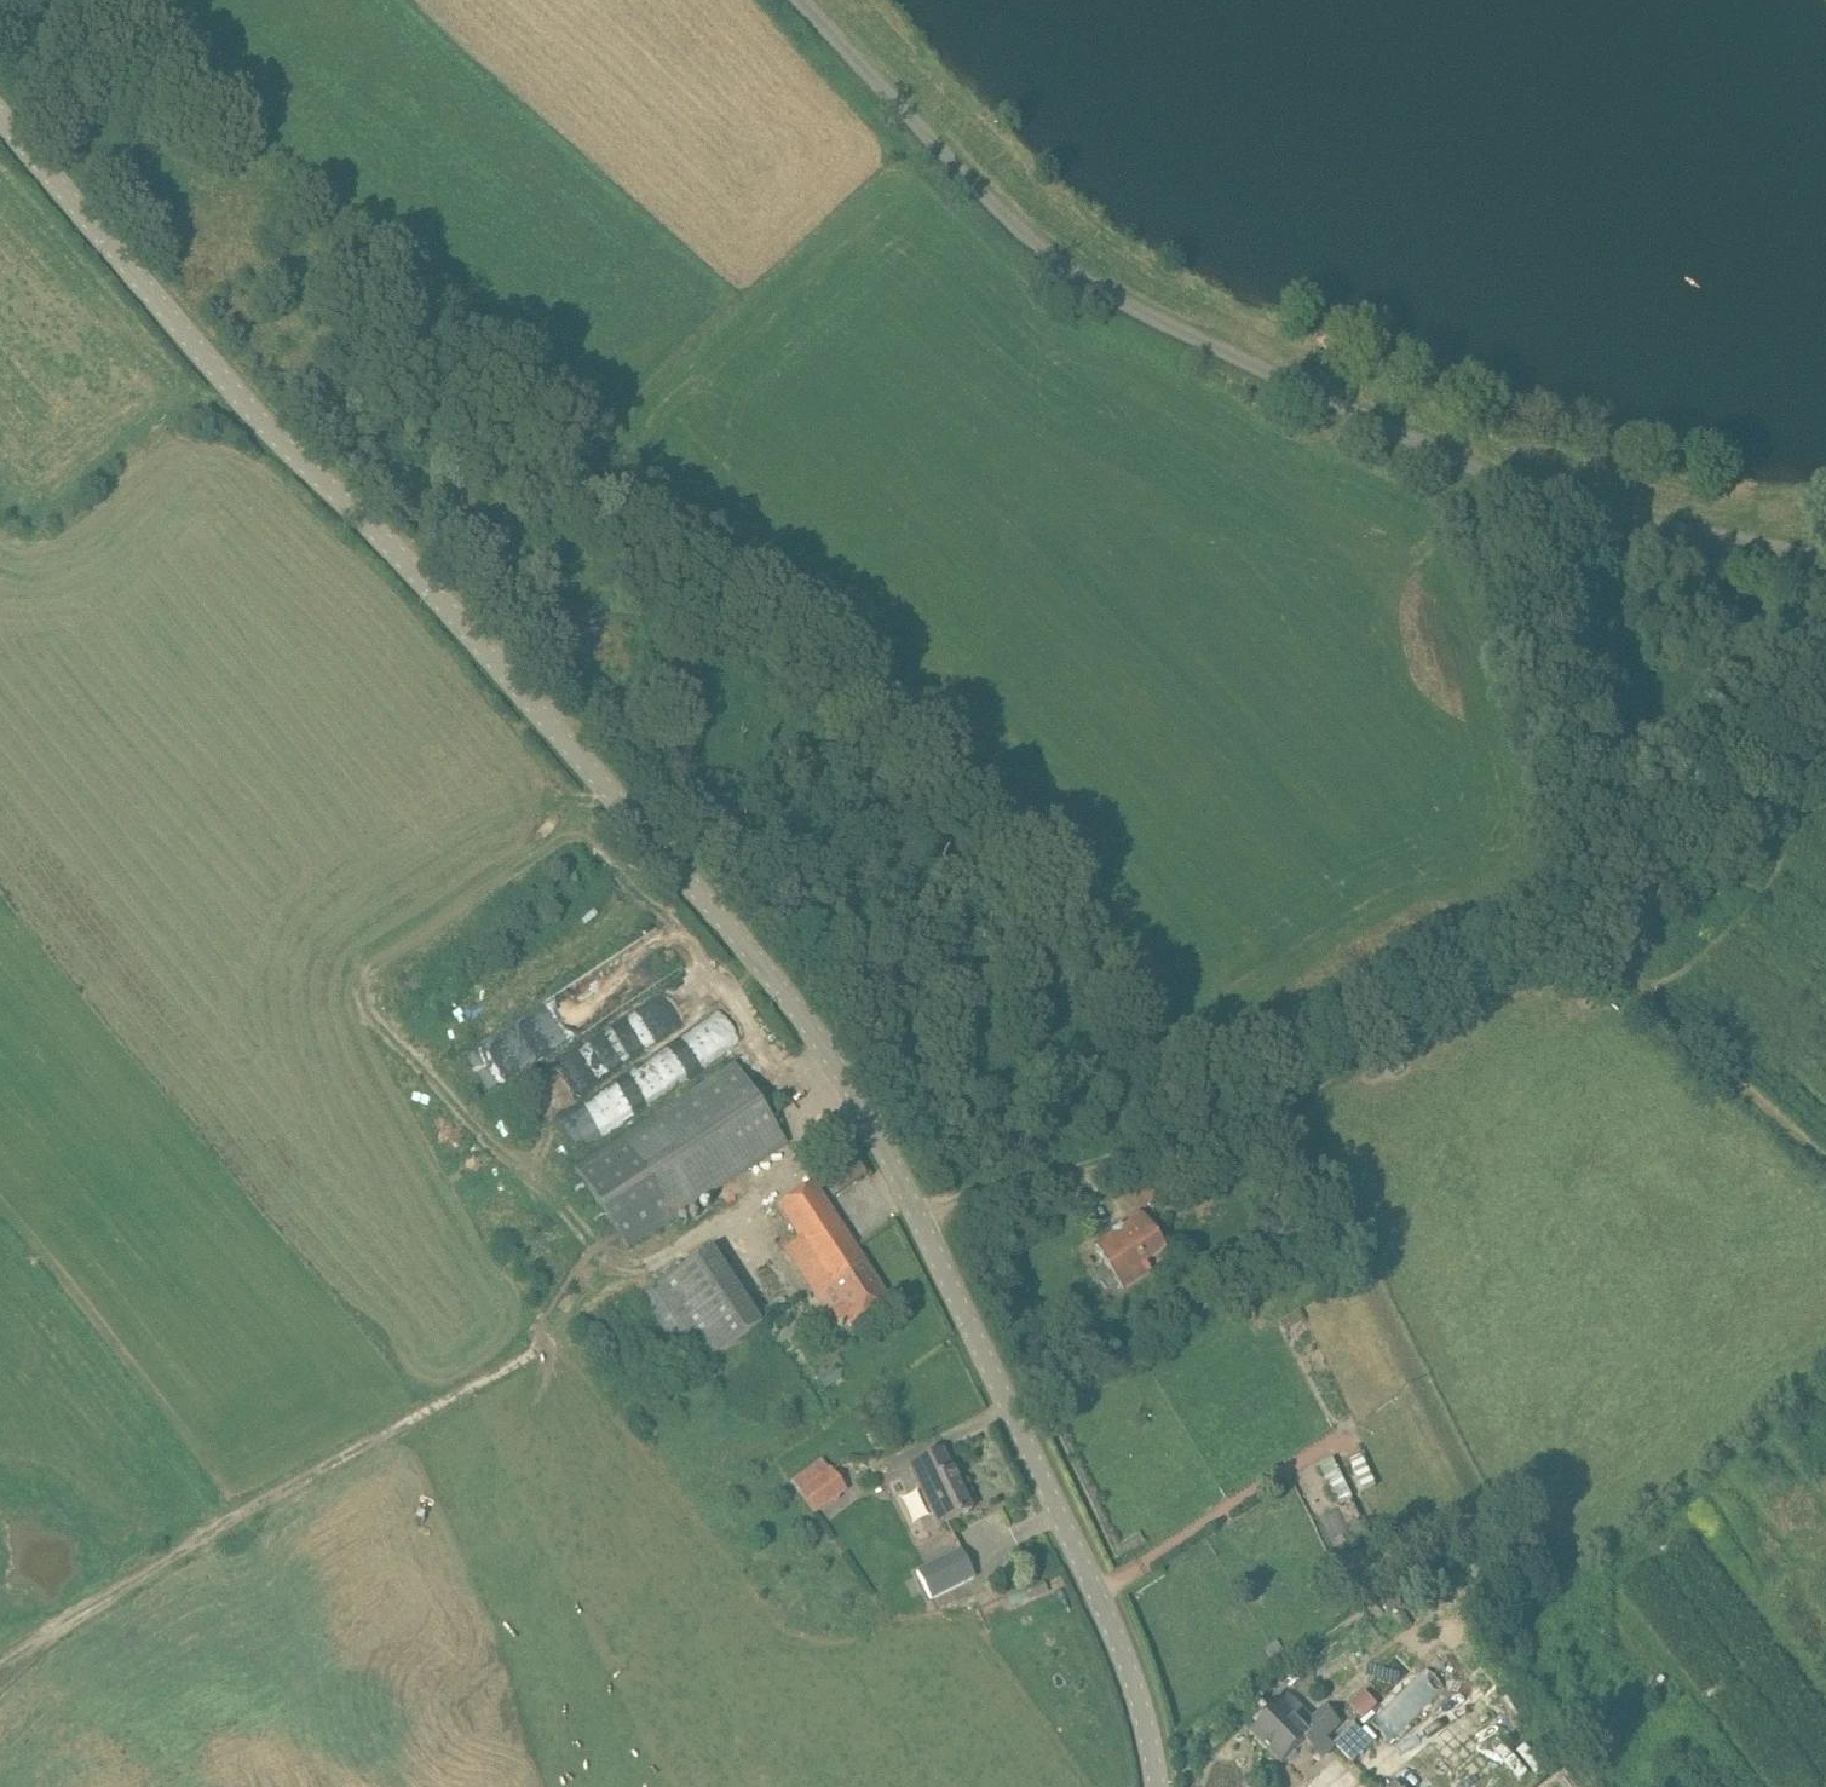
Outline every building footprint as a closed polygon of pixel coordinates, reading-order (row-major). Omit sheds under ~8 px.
[(627,1249),(767,1158),(787,1144),(735,1064),(575,1169),(627,1249)] [(574,1114),(593,1139),(617,1122),(598,1096),(574,1114)] [(1156,1170),(1125,1190),(1139,1211),(1169,1191),(1156,1170)] [(844,1331),(889,1301),(814,1185),(778,1208),(798,1239),(783,1248),(820,1304),(833,1295),(839,1303),(829,1309),(844,1331)] [(1103,1260),(1123,1290),(1148,1274),(1142,1265),(1166,1249),(1142,1213),(1096,1245),(1105,1259),(1103,1260)] [(762,1324),(714,1251),(642,1297),(690,1371),(762,1324)] [(938,1528),(972,1511),(952,1470),(951,1470),(942,1451),(909,1467),(938,1528)] [(1350,1461),(1366,1492),(1376,1487),(1361,1456),(1350,1461)] [(799,1492),(816,1515),(849,1491),(832,1468),(799,1492)] [(1327,1478),(1339,1506),(1352,1500),(1340,1472),(1327,1478)] [(972,1580),(958,1552),(917,1572),(926,1590),(931,1599),(972,1580)] [(1044,1580),(1025,1589),(1030,1599),(1030,1600),(1049,1591),(1044,1580)] [(1381,1604),(1389,1615),(1402,1606),(1395,1596),(1381,1604)] [(1393,1694),(1413,1669),(1401,1659),(1381,1684),(1393,1694)] [(1390,1741),(1446,1687),(1428,1668),(1372,1722),(1390,1741)] [(1377,1705),(1363,1691),(1349,1706),(1363,1719),(1377,1705)] [(1335,1746),(1326,1737),(1341,1723),(1325,1707),(1304,1728),(1278,1701),(1262,1716),(1265,1721),(1253,1733),(1283,1765),(1306,1741),(1323,1758),(1335,1746)] [(1336,1745),(1353,1764),(1375,1744),(1357,1725),(1336,1745)]
